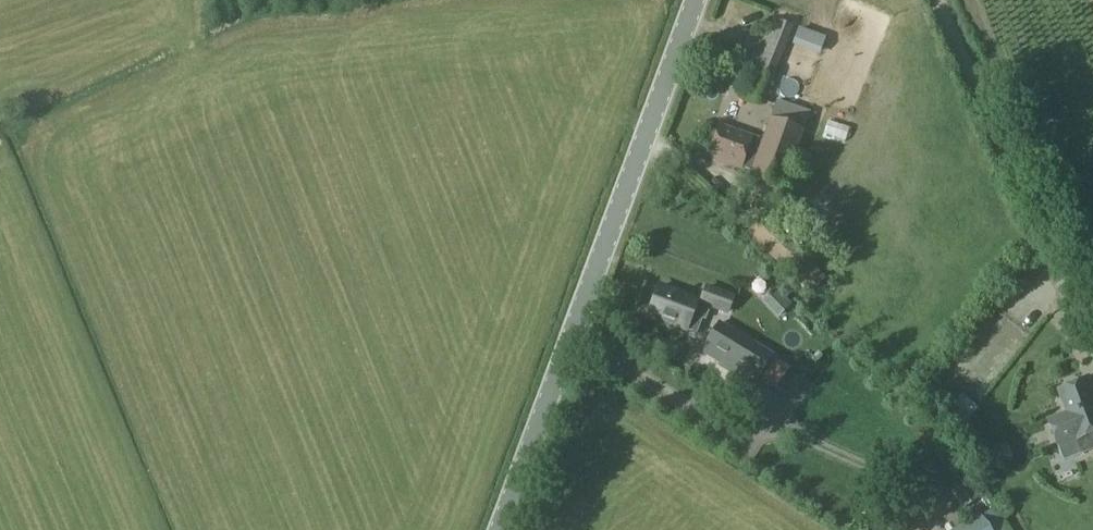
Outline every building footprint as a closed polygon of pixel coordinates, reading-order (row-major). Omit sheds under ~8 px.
[(762,105),(794,28),(771,18),(740,96),(762,105)] [(811,55),(818,36),(795,28),(788,47),(811,55)] [(722,97),(717,111),(749,122),(754,109),(722,97)] [(810,113),(776,100),(770,118),(804,130),(810,113)] [(805,131),(804,130),(770,118),(769,118),(758,151),(751,170),(748,178),(762,183),(757,196),(778,203),(805,131)] [(708,157),(741,169),(742,167),(751,170),(758,151),(749,148),(752,139),(720,128),(708,157)] [(648,316),(686,330),(696,334),(707,306),(728,313),(729,312),(734,313),(738,302),(733,300),(734,298),(706,287),(700,303),(659,287),(648,316)] [(755,385),(773,357),(718,323),(700,352),(755,385)] [(1092,452),(1092,402),(1085,382),(1079,384),(1076,382),(1066,385),(1065,390),(1059,392),(1067,414),(1049,421),(1058,446),(1076,439),(1083,456),(1092,452)] [(950,491),(963,510),(979,499),(967,480),(950,491)] [(900,529),(903,529),(920,517),(897,486),(877,501),(900,529)] [(979,513),(953,529),(991,529),(979,513)] [(1086,529),(1092,529),(1092,519),(1084,521),(1086,529)]
